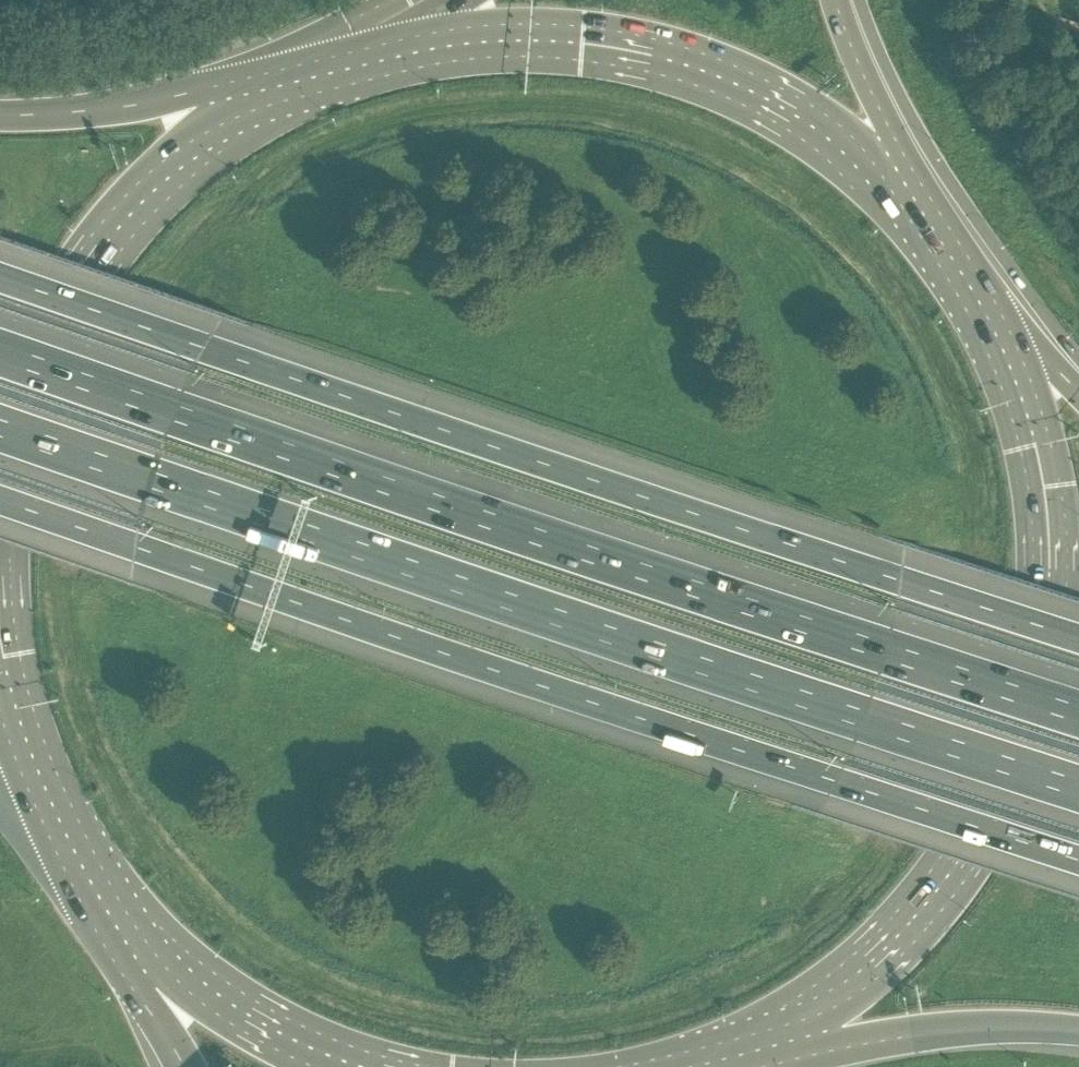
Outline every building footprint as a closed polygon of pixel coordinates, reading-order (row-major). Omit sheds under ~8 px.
[(232,10),(236,18),(248,14),(245,5),(232,10)]
